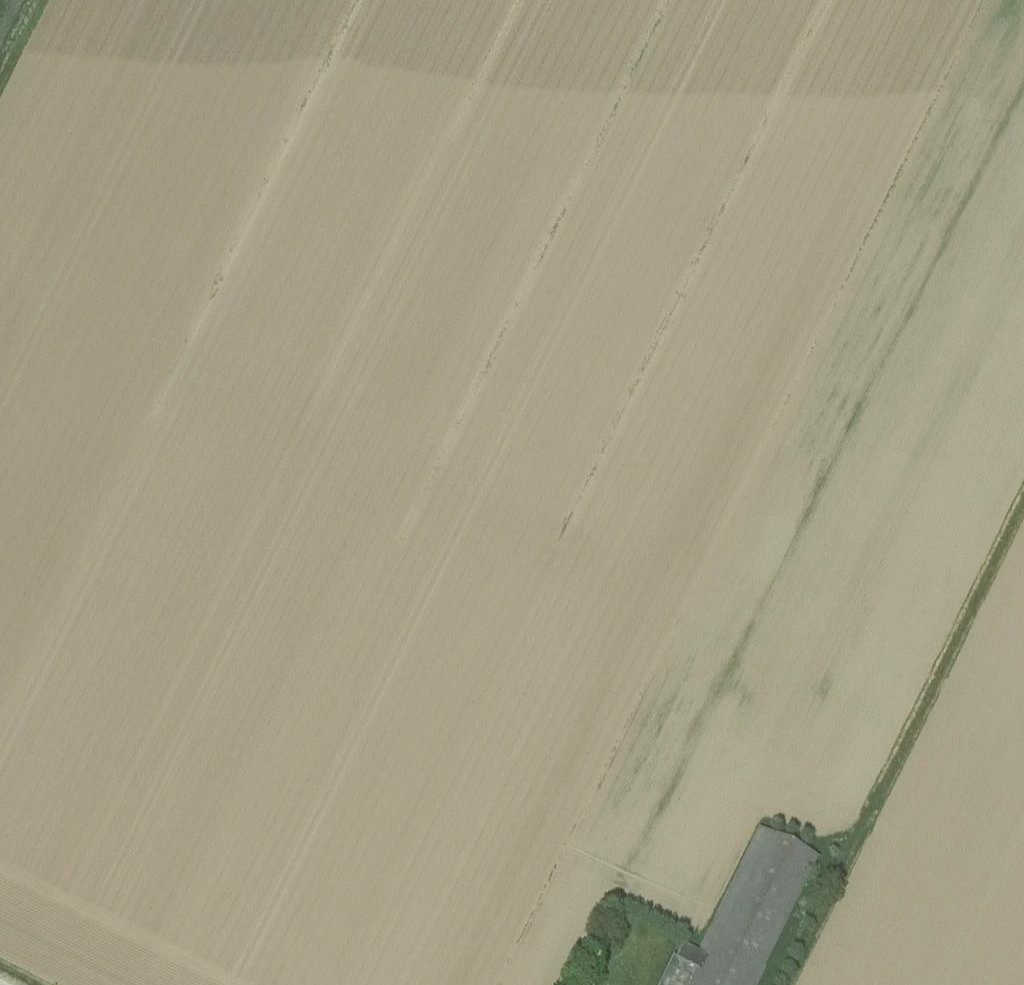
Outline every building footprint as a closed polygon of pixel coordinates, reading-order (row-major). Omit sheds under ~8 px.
[(820,858),(758,827),(698,952),(683,944),(677,960),(694,969),(691,974),(694,976),(689,984),(758,984),(820,858)]
